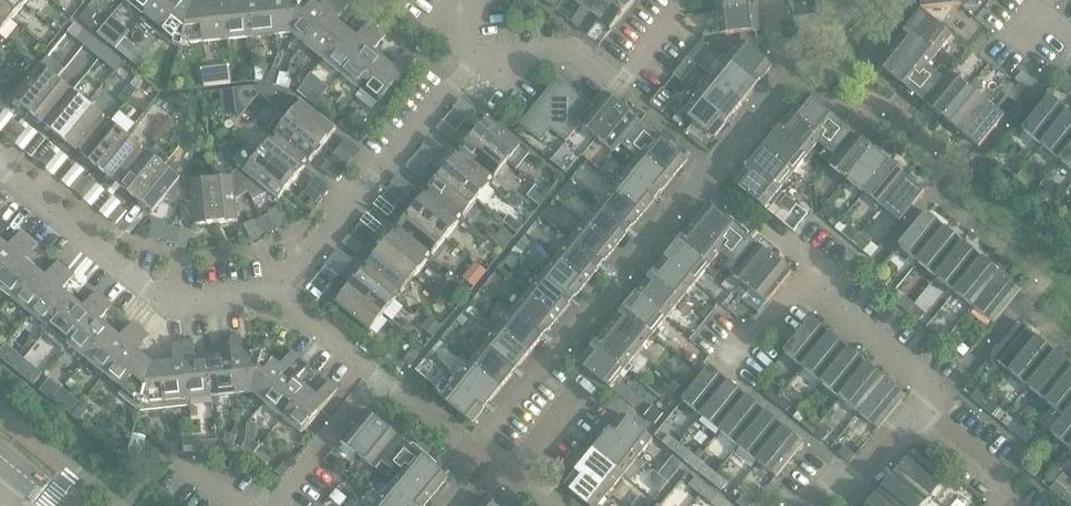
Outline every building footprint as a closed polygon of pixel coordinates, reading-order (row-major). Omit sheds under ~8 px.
[(19,0),(0,0),(0,10),(12,20),(25,5),(19,0)] [(159,0),(126,0),(145,16),(159,0)] [(192,6),(184,0),(159,0),(145,16),(141,21),(170,44),(181,47),(182,46),(192,6)] [(248,0),(235,1),(235,0),(222,0),(222,3),(228,41),(252,39),(248,0)] [(276,0),(248,0),(252,39),(278,36),(276,0)] [(303,0),(276,0),(278,36),(293,35),(303,0)] [(328,14),(311,0),(303,0),(293,35),(305,45),(328,14)] [(338,22),(350,7),(341,0),(339,0),(333,7),(328,14),(305,45),(323,59),(347,29),(338,22)] [(604,0),(576,0),(585,7),(572,22),(581,29),(604,0)] [(634,1),(635,0),(604,0),(581,29),(589,36),(601,21),(611,29),(634,1)] [(756,0),(717,0),(718,12),(757,9),(756,0)] [(961,0),(921,0),(922,10),(961,6),(961,0)] [(228,41),(222,3),(192,6),(182,46),(228,41)] [(760,33),(757,9),(718,12),(721,37),(760,33)] [(0,10),(0,35),(12,20),(0,10)] [(952,38),(922,14),(909,31),(938,55),(952,38)] [(92,38),(75,24),(70,30),(87,44),(92,38)] [(341,74),(378,30),(370,24),(358,38),(347,29),(323,59),(341,74)] [(360,89),(384,59),(374,51),(386,36),(378,30),(341,74),(360,89)] [(938,55),(909,31),(897,45),(927,68),(938,55)] [(147,54),(127,37),(117,49),(137,66),(147,54)] [(108,50),(92,38),(87,44),(102,57),(108,50)] [(772,69),(742,45),(740,44),(727,60),(758,86),(772,69)] [(927,68),(897,45),(880,66),(909,90),(927,68)] [(123,62),(108,50),(102,57),(117,69),(123,62)] [(379,105),(415,61),(406,53),(394,67),(384,59),(360,89),(379,105)] [(30,112),(57,79),(62,74),(46,60),(14,99),(30,112)] [(758,86),(727,60),(713,78),(744,103),(758,86)] [(232,64),(205,67),(206,84),(234,82),(232,64)] [(5,87),(13,74),(2,66),(0,69),(0,84),(5,87)] [(926,104),(945,82),(927,68),(909,90),(926,104)] [(91,70),(83,80),(97,90),(104,80),(91,70)] [(274,84),(277,75),(267,72),(265,81),(274,84)] [(944,118),(969,89),(951,74),(945,82),(926,104),(944,118)] [(595,108),(594,107),(559,78),(521,125),(541,141),(551,129),(567,142),(582,124),(595,108)] [(744,103),(713,78),(699,95),(730,121),(744,103)] [(45,125),(73,92),(57,79),(30,112),(45,125)] [(1064,80),(1058,87),(1069,96),(1070,94),(1070,85),(1064,80)] [(961,133),(986,103),(969,89),(944,118),(961,133)] [(61,138),(88,105),(73,92),(45,125),(61,138)] [(599,138),(623,108),(605,93),(594,107),(595,108),(582,124),(599,138)] [(730,121),(699,95),(683,115),(714,140),(730,121)] [(837,120),(824,110),(806,96),(792,114),(822,139),(837,120)] [(1042,146),(1070,112),(1050,97),(1023,130),(1042,146)] [(336,130),(302,102),(289,117),(324,146),(336,130)] [(979,147),(1004,117),(986,103),(961,133),(979,147)] [(82,151),(106,122),(103,120),(105,118),(88,105),(61,138),(77,151),(79,149),(82,151)] [(468,118),(455,108),(449,115),(462,125),(468,118)] [(657,136),(650,130),(623,108),(599,138),(616,152),(623,144),(639,158),(657,136)] [(1070,150),(1070,114),(1070,112),(1042,146),(1061,162),(1070,150)] [(324,146),(289,117),(289,118),(283,114),(271,129),(279,136),(276,139),(306,163),(307,160),(310,162),(324,146)] [(822,139),(792,114),(778,131),(808,156),(818,143),(822,139)] [(462,125),(449,115),(444,122),(457,131),(462,125)] [(168,116),(154,136),(163,142),(177,122),(168,116)] [(9,137),(20,124),(14,119),(3,132),(9,137)] [(529,153),(487,119),(474,135),(508,162),(516,168),(529,153)] [(835,157),(853,134),(837,120),(822,139),(818,143),(835,157)] [(99,169),(127,135),(110,122),(108,124),(106,122),(82,151),(85,153),(83,156),(99,169)] [(16,142),(27,130),(20,124),(9,137),(16,142)] [(808,156),(778,131),(764,148),(794,173),(808,156)] [(847,179),(872,149),(853,134),(835,157),(829,164),(847,179)] [(120,182),(144,152),(141,150),(143,148),(127,135),(99,169),(115,182),(117,179),(120,182)] [(508,162),(474,135),(461,151),(463,153),(461,156),(491,180),(493,177),(495,179),(508,162)] [(688,161),(683,157),(657,136),(639,158),(670,183),(688,161)] [(306,163),(276,139),(274,142),(271,140),(258,156),(292,184),(305,168),(303,166),(306,163)] [(586,154),(596,163),(606,151),(595,142),(586,154)] [(41,162),(51,149),(44,144),(34,157),(41,162)] [(436,156),(424,146),(419,153),(431,162),(436,156)] [(354,159),(341,148),(335,155),(348,166),(354,159)] [(794,173),(764,148),(749,167),(779,192),(794,173)] [(47,168),(58,155),(51,149),(41,162),(47,168)] [(865,193),(889,163),(872,149),(847,179),(865,193)] [(1061,162),(1070,170),(1070,150),(1061,162)] [(137,200),(164,165),(148,152),(147,154),(144,152),(120,182),(123,184),(121,186),(137,200)] [(431,162),(419,153),(413,159),(426,169),(431,162)] [(348,166),(335,155),(329,162),(342,173),(348,166)] [(292,184),(258,156),(245,172),(241,168),(237,171),(249,193),(253,201),(269,192),(279,200),(292,184)] [(491,180),(461,156),(459,159),(456,157),(443,173),(477,201),(490,184),(488,183),(491,180)] [(670,183),(639,158),(627,173),(657,198),(670,183)] [(882,208),(907,177),(889,163),(865,193),(882,208)] [(181,200),(188,176),(183,175),(180,178),(164,165),(137,200),(153,213),(167,196),(181,200)] [(779,192),(749,167),(735,184),(765,209),(779,192)] [(236,200),(249,193),(237,171),(232,173),(232,177),(213,180),(217,224),(238,222),(236,200)] [(477,201),(443,173),(430,189),(432,191),(430,194),(460,218),(462,215),(464,217),(477,201)] [(657,198),(627,173),(614,189),(644,214),(657,198)] [(78,193),(88,180),(82,175),(72,187),(78,193)] [(217,224),(213,180),(193,182),(193,178),(188,176),(181,200),(195,204),(197,226),(217,224)] [(900,222),(925,192),(907,177),(882,208),(900,222)] [(85,198),(95,186),(88,180),(78,193),(85,198)] [(405,195),(393,184),(387,191),(400,201),(405,195)] [(322,197),(310,186),(304,193),(317,204),(322,197)] [(644,214),(614,189),(600,207),(630,231),(644,214)] [(400,201),(387,191),(382,198),(395,208),(400,201)] [(460,218),(430,194),(428,197),(425,195),(412,211),(446,239),(459,222),(457,221),(460,218)] [(740,231),(728,221),(709,205),(693,225),(724,250),(740,231)] [(116,224),(127,211),(120,206),(110,218),(116,224)] [(630,231),(600,207),(585,224),(616,249),(630,231)] [(446,239),(412,211),(398,228),(401,229),(399,232),(428,256),(431,254),(433,255),(446,239)] [(917,262),(944,228),(927,213),(899,247),(917,262)] [(277,228),(269,214),(262,218),(270,232),(277,228)] [(270,232),(262,218),(254,222),(262,236),(270,232)] [(374,233),(362,223),(356,229),(369,239),(374,233)] [(168,242),(173,227),(164,224),(160,240),(168,242)] [(616,249),(585,224),(571,241),(602,266),(616,249)] [(724,250),(693,225),(679,242),(710,267),(721,254),(724,250)] [(176,245),(181,229),(173,227),(168,242),(176,245)] [(859,236),(848,227),(842,234),(853,243),(859,236)] [(937,278),(964,244),(944,228),(917,262),(937,278)] [(369,239),(356,229),(351,236),(363,246),(369,239)] [(737,267),(756,244),(740,231),(724,250),(721,254),(737,267)] [(30,238),(22,232),(9,247),(0,239),(0,276),(30,238)] [(428,256),(399,232),(396,235),(394,233),(381,249),(415,277),(428,261),(426,259),(428,256)] [(870,245),(859,236),(853,243),(864,252),(870,245)] [(36,268),(26,260),(38,245),(30,238),(0,276),(0,289),(13,299),(36,268)] [(602,266),(571,241),(557,259),(588,283),(602,266)] [(710,267),(679,242),(665,258),(697,284),(710,267)] [(749,289),(774,259),(756,244),(737,267),(731,274),(749,289)] [(955,293),(982,259),(964,244),(937,278),(955,293)] [(415,277),(381,249),(367,265),(370,267),(368,270),(397,294),(399,292),(402,293),(415,277)] [(697,284),(665,258),(652,275),(683,300),(697,284)] [(588,283),(557,259),(543,276),(573,301),(588,283)] [(767,304),(792,273),(774,259),(749,289),(767,304)] [(973,308),(1000,273),(982,259),(955,293),(973,308)] [(343,271),(331,261),(325,267),(338,278),(343,271)] [(30,313),(67,269),(59,262),(47,277),(36,268),(13,299),(30,313)] [(338,278),(325,267),(320,274),(332,284),(338,278)] [(49,329),(73,299),(63,290),(75,275),(67,269),(30,313),(49,329)] [(397,294),(368,270),(365,273),(363,271),(349,288),(384,315),(397,299),(395,297),(397,294)] [(993,324),(1021,290),(1000,273),(973,308),(993,324)] [(888,283),(877,274),(871,282),(882,291),(888,283)] [(683,300),(652,275),(636,295),(667,320),(683,300)] [(573,301),(543,276),(529,293),(559,318),(573,301)] [(384,315),(349,288),(337,303),(371,331),(384,315)] [(68,344),(104,299),(96,293),(84,307),(73,299),(49,329),(44,336),(62,351),(68,344)] [(559,318),(529,293),(514,311),(544,336),(559,318)] [(667,320),(636,295),(623,310),(654,335),(667,320)] [(915,305),(904,296),(898,303),(909,313),(915,305)] [(111,329),(100,321),(112,306),(104,299),(68,344),(86,359),(111,329)] [(925,314),(915,305),(909,313),(919,321),(925,314)] [(654,335),(623,310),(609,328),(640,353),(654,335)] [(544,336),(514,311),(500,328),(530,353),(544,336)] [(804,368),(831,335),(812,319),(784,352),(804,368)] [(130,345),(136,338),(142,330),(133,323),(121,337),(111,329),(86,359),(106,375),(130,345)] [(1009,373),(1038,338),(1019,323),(990,357),(1009,373)] [(951,335),(941,326),(935,334),(945,343),(951,335)] [(530,353),(500,328),(486,346),(516,371),(530,353)] [(640,353),(609,328),(595,345),(626,370),(640,353)] [(143,344),(149,336),(142,330),(136,338),(143,344)] [(822,383),(850,350),(831,335),(804,368),(822,383)] [(962,344),(951,335),(945,343),(956,351),(962,344)] [(242,346),(241,336),(232,337),(233,347),(242,346)] [(234,356),(233,347),(232,337),(220,338),(222,357),(209,359),(213,397),(238,394),(234,356)] [(1028,388),(1056,353),(1038,338),(1009,373),(1028,388)] [(213,397),(209,359),(196,360),(194,341),(182,342),(183,352),(183,361),(187,399),(213,397)] [(183,352),(182,342),(172,343),(173,353),(183,352)] [(140,411),(154,364),(153,364),(130,345),(106,375),(123,389),(119,394),(140,411)] [(626,370),(595,345),(580,363),(610,388),(626,370)] [(40,381),(47,368),(9,346),(1,359),(40,381)] [(516,371),(486,346),(471,363),(502,388),(516,371)] [(841,398),(868,365),(850,350),(822,383),(841,398)] [(294,365),(300,357),(293,352),(287,359),(294,365)] [(252,393),(264,353),(263,353),(234,356),(238,394),(252,393)] [(264,402),(288,372),(265,353),(264,353),(252,393),(264,402)] [(1070,374),(1070,365),(1056,353),(1028,388),(1046,403),(1070,374)] [(307,388),(297,380),(309,365),(300,357),(294,365),(288,372),(264,402),(283,418),(307,388)] [(188,406),(187,399),(183,361),(155,364),(154,364),(140,411),(188,406)] [(502,388),(471,363),(457,381),(488,406),(502,388)] [(859,413),(886,380),(868,365),(841,398),(859,413)] [(702,416),(729,383),(710,368),(683,401),(702,416)] [(1046,403),(1063,417),(1070,408),(1070,374),(1046,403)] [(878,429),(905,396),(886,380),(859,413),(878,429)] [(302,433),(339,389),(330,381),(318,396),(307,388),(283,418),(302,433)] [(488,406),(457,381),(442,399),(473,424),(488,406)] [(720,431),(747,398),(729,383),(702,416),(720,431)] [(781,395),(771,387),(765,394),(775,402),(781,395)] [(988,399),(977,390),(971,398),(982,407),(988,399)] [(793,404),(781,395),(775,402),(787,412),(793,404)] [(739,447),(766,414),(747,398),(720,431),(739,447)] [(999,408),(988,399),(982,407),(992,416),(999,408)] [(1063,417),(1051,433),(1070,449),(1070,408),(1063,417)] [(358,457),(384,425),(366,410),(340,442),(358,457)] [(757,462),(784,429),(766,414),(739,447),(757,462)] [(653,440),(633,424),(623,416),(608,434),(638,458),(653,440)] [(819,425),(808,416),(802,424),(812,433),(819,425)] [(1025,430),(1014,421),(1008,428),(1019,437),(1025,430)] [(383,464),(402,440),(384,425),(358,457),(376,472),(383,464)] [(829,434),(819,425),(812,433),(823,442),(829,434)] [(777,477),(798,452),(804,445),(784,429),(757,462),(777,477)] [(1036,438),(1025,430),(1019,437),(1030,446),(1036,438)] [(638,458),(608,434),(594,451),(624,476),(638,458)] [(679,444),(669,436),(663,443),(673,451),(679,444)] [(253,455),(261,446),(247,439),(243,449),(253,455)] [(411,476),(425,459),(402,440),(383,464),(399,477),(405,482),(411,476)] [(684,461),(690,453),(679,444),(673,451),(684,461)] [(856,456),(845,447),(839,455),(850,463),(856,456)] [(624,476),(594,451),(580,468),(610,493),(624,476)] [(948,478),(914,451),(898,470),(932,498),(948,478)] [(449,478),(447,477),(425,459),(411,476),(434,496),(449,478)] [(1040,470),(1030,461),(1023,468),(1034,477),(1040,470)] [(716,475),(706,466),(700,473),(710,482),(716,475)] [(580,468),(565,486),(589,505),(600,505),(610,493),(580,468)] [(898,470),(883,488),(905,505),(926,505),(932,498),(898,470)] [(727,483),(716,475),(710,482),(721,491),(727,483)] [(411,476),(405,482),(399,477),(390,488),(412,505),(426,505),(434,496),(411,476)] [(707,487),(696,478),(690,486),(700,495),(707,487)] [(1067,491),(1056,482),(1050,490),(1061,499),(1067,491)] [(717,496),(707,487),(700,495),(711,503),(717,496)] [(390,488),(375,505),(412,505),(390,488)] [(883,488),(869,505),(905,505),(883,488)] [(1067,491),(1061,499),(1070,505),(1070,494),(1067,491)] [(743,496),(737,504),(740,505),(753,505),(754,505),(743,496)]
